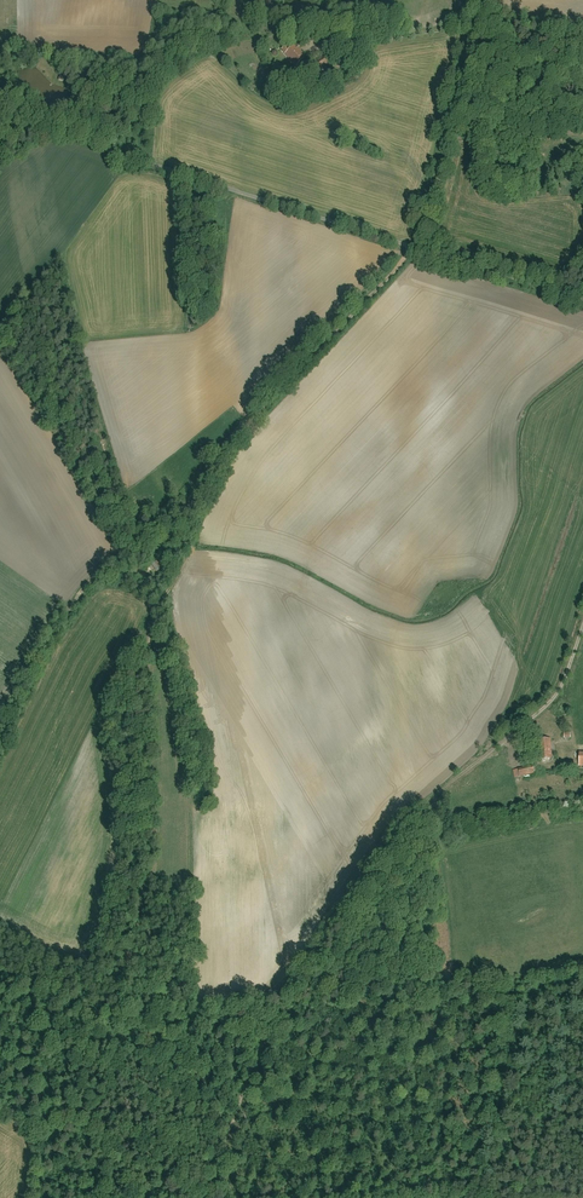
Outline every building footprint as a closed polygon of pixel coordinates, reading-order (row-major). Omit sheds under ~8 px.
[(295,47),(284,57),(295,70),(306,60),(295,47)] [(564,732),(563,740),(571,740),(571,732),(564,732)] [(536,761),(554,760),(553,740),(535,741),(536,761)] [(515,771),(517,779),(536,776),(534,768),(515,771)]
